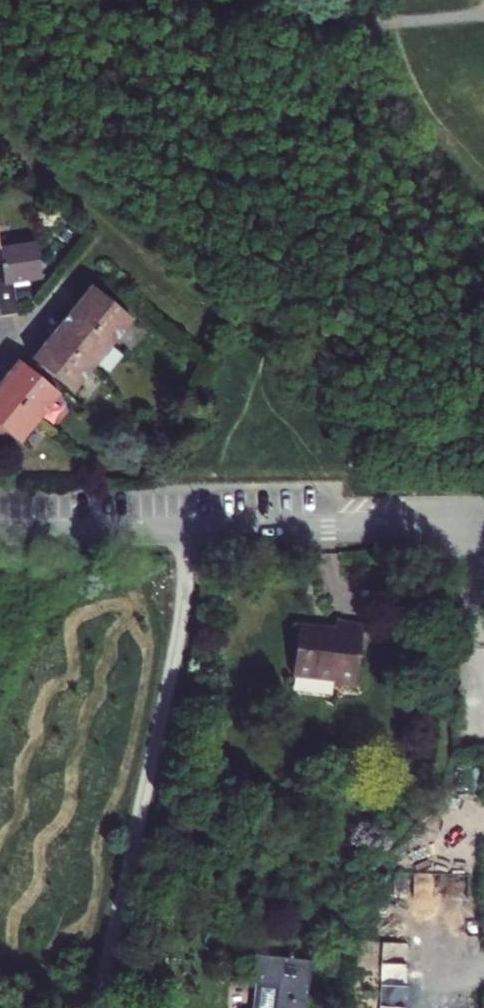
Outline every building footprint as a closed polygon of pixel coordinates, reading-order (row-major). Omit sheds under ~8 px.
[(15,303),(11,273),(39,268),(34,230),(0,236),(0,253),(1,262),(0,263),(0,306),(9,305),(15,303)] [(89,277),(69,301),(108,332),(111,335),(130,311),(89,277)] [(69,301),(49,326),(87,357),(90,359),(111,335),(108,332),(69,301)] [(87,357),(49,326),(29,350),(71,383),(90,359),(87,357)] [(23,357),(16,351),(0,370),(0,380),(33,407),(37,410),(57,386),(23,357)] [(0,380),(0,416),(17,427),(21,429),(37,410),(33,407),(0,380)] [(0,416),(0,425),(2,422),(18,433),(21,429),(17,427),(0,416)] [(354,680),(361,616),(335,613),(334,626),(324,625),(324,619),(296,616),(291,668),(332,673),(331,677),(354,680)] [(248,1007),(304,1007),(311,954),(255,947),(248,1006),(248,1007)]
